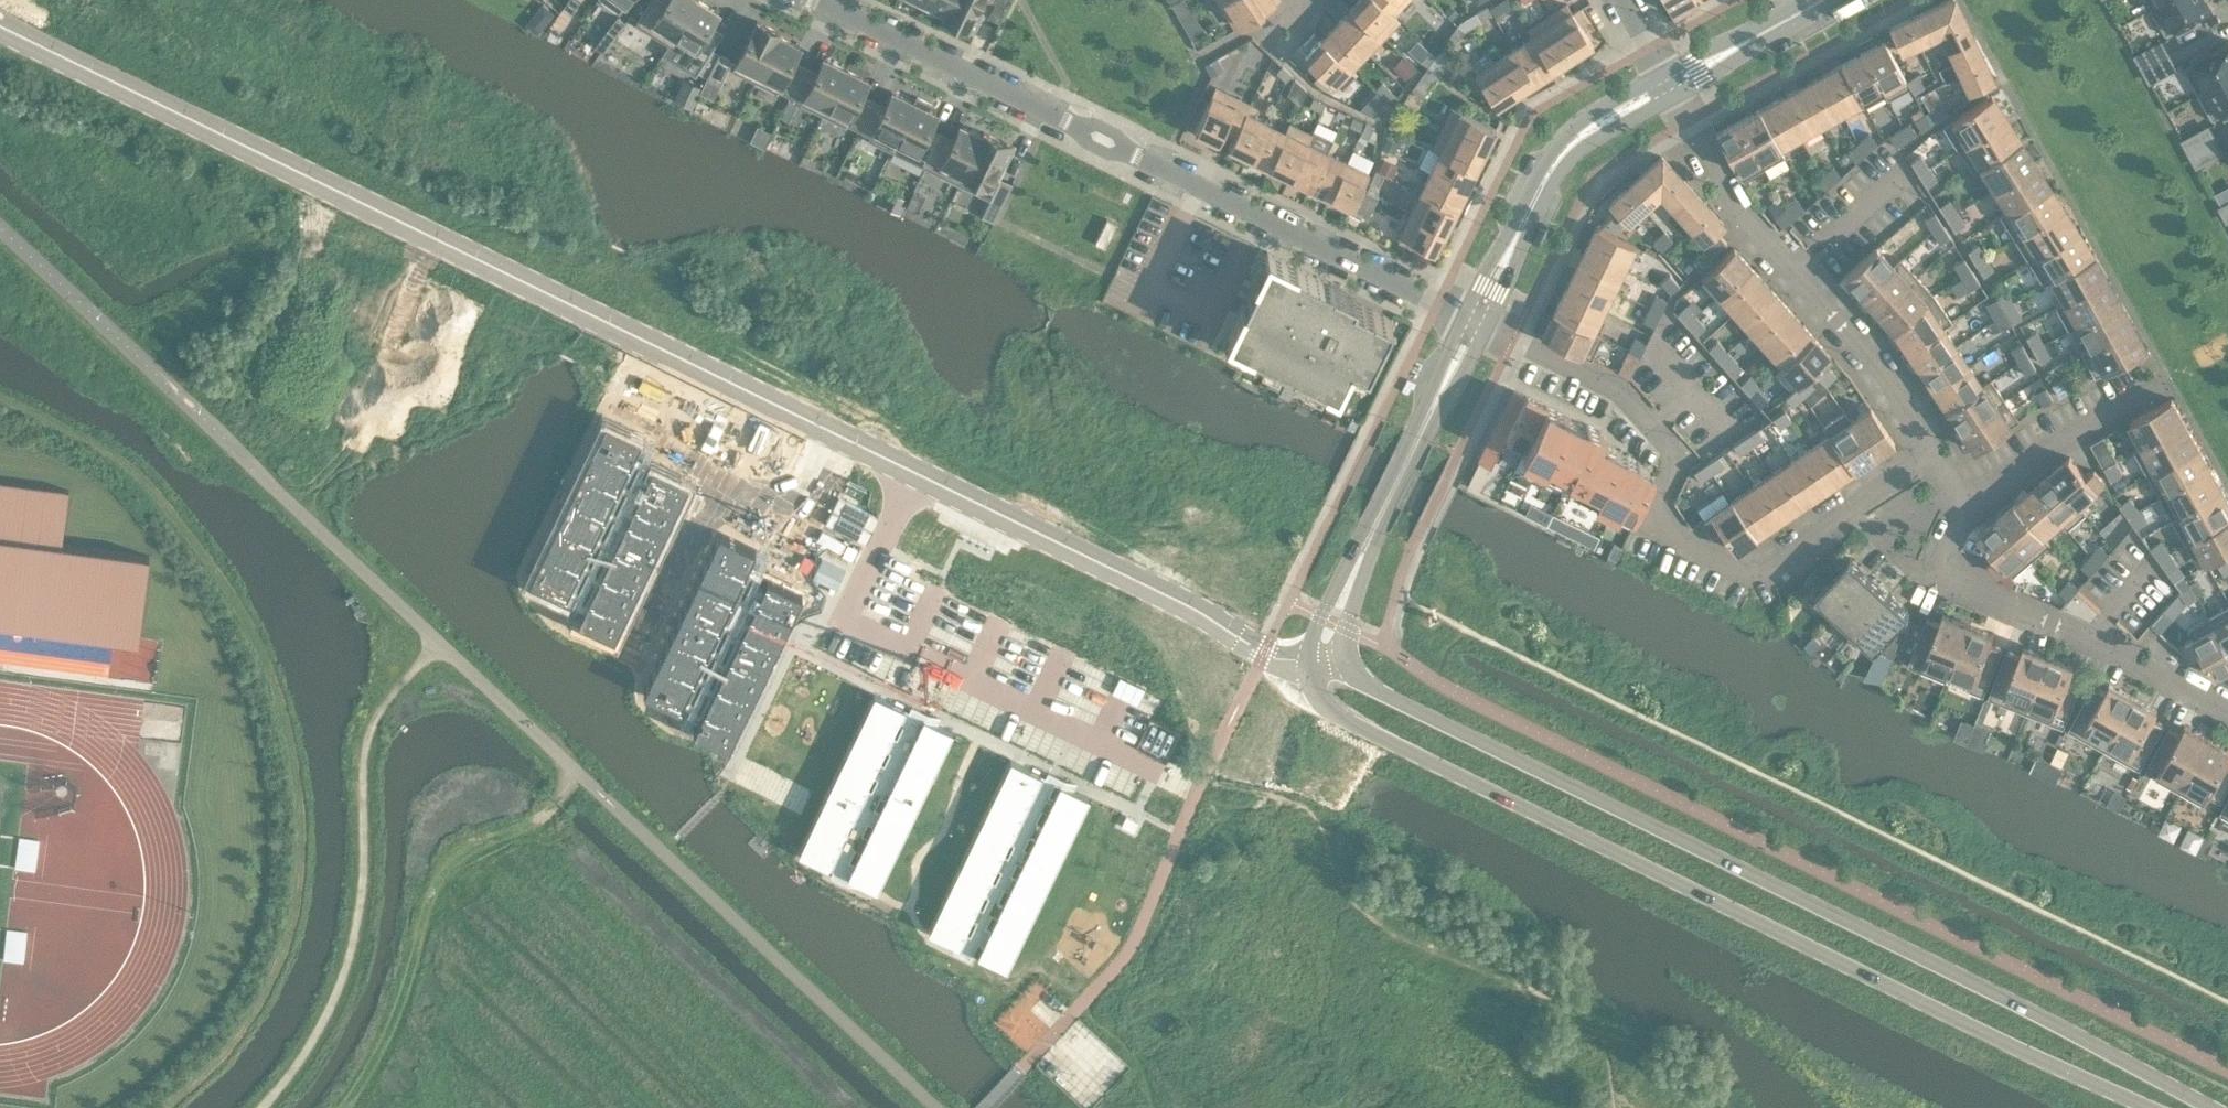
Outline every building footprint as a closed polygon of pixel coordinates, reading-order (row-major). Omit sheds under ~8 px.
[(563,6),(571,11),(579,0),(567,0),(563,6)] [(619,11),(626,0),(603,0),(619,11)] [(668,43),(695,0),(666,0),(663,5),(655,0),(649,0),(635,23),(668,43)] [(668,43),(701,64),(711,48),(717,39),(705,31),(717,11),(699,0),(695,0),(668,43)] [(944,15),(951,0),(925,0),(924,1),(945,11),(943,15),(944,15)] [(944,15),(973,30),(981,13),(974,10),(979,0),(951,0),(944,15)] [(1171,3),(1182,22),(1194,14),(1185,0),(1177,0),(1171,3)] [(1236,26),(1276,0),(1219,0),(1236,26)] [(1351,6),(1380,33),(1395,17),(1378,0),(1357,0),(1351,6)] [(1395,17),(1396,16),(1392,13),(1405,0),(1378,0),(1395,17)] [(1671,12),(1693,0),(1665,0),(1671,12)] [(1949,49),(1973,38),(1954,0),(1945,0),(1929,7),(1941,31),(1949,49)] [(2151,8),(2166,34),(2175,29),(2178,34),(2197,23),(2194,18),(2214,7),(2209,0),(2165,0),(2151,8)] [(1566,3),(1547,16),(1572,56),(1592,43),(1580,24),(1584,21),(1576,9),(1572,11),(1566,3)] [(536,10),(536,17),(544,24),(553,14),(541,4),(536,10)] [(1450,4),(1443,11),(1451,19),(1458,12),(1450,4)] [(1475,12),(1479,19),(1491,13),(1486,5),(1475,12)] [(1351,6),(1336,22),(1364,50),(1380,33),(1351,6)] [(1900,50),(1941,31),(1929,7),(1889,27),(1900,50)] [(624,21),(617,15),(607,28),(614,34),(624,21)] [(1547,16),(1528,28),(1554,68),(1572,56),(1547,16)] [(732,69),(754,80),(779,31),(756,20),(732,69)] [(1336,22),(1320,39),(1354,71),(1355,71),(1350,65),(1364,50),(1336,22)] [(1449,35),(1456,40),(1464,30),(1457,24),(1449,35)] [(607,28),(593,45),(602,50),(614,34),(607,28)] [(1531,35),(1513,47),(1535,80),(1554,68),(1528,28),(1527,29),(1531,35)] [(778,89),(790,95),(801,73),(789,67),(799,46),(778,35),(780,31),(779,31),(754,80),(777,91),(778,89)] [(1973,38),(1949,49),(1969,91),(1992,80),(1973,38)] [(1354,71),(1320,39),(1304,56),(1338,88),(1354,71)] [(1884,40),(1862,52),(1888,98),(1909,86),(1884,40)] [(2142,67),(2143,68),(2169,53),(2169,52),(2168,52),(2161,41),(2136,55),(2143,67),(2142,67)] [(2198,93),(2227,76),(2227,42),(2212,51),(2209,46),(2190,56),(2193,61),(2183,66),(2198,93)] [(1513,47),(1494,59),(1516,93),(1535,80),(1513,47)] [(701,64),(697,71),(706,77),(718,52),(711,48),(701,64)] [(1420,60),(1428,65),(1435,55),(1428,49),(1420,60)] [(732,59),(718,52),(706,77),(720,83),(732,59)] [(1862,52),(1841,63),(1862,100),(1882,89),(1887,99),(1888,98),(1862,52)] [(2169,53),(2143,68),(2150,80),(2175,66),(2169,55),(2170,54),(2169,53)] [(801,103),(823,114),(845,68),(823,57),(812,78),(801,73),(790,95),(802,101),(801,103)] [(1216,58),(1205,64),(1211,75),(1222,69),(1216,58)] [(1404,59),(1394,70),(1405,81),(1416,70),(1404,59)] [(1516,93),(1494,59),(1475,72),(1496,105),(1516,93)] [(1841,63),(1820,75),(1841,112),(1862,100),(1841,63)] [(1276,71),(1285,80),(1291,74),(1282,65),(1276,71)] [(1428,65),(1420,76),(1427,81),(1435,70),(1428,65)] [(845,122),(858,128),(869,106),(857,100),(868,79),(845,68),(823,114),(844,124),(845,122)] [(1905,79),(1913,91),(1923,85),(1916,73),(1905,79)] [(1820,75),(1799,86),(1820,123),(1841,112),(1820,75)] [(2198,93),(2213,119),(2222,114),(2224,119),(2227,117),(2227,76),(2198,93)] [(1294,77),(1289,88),(1301,99),(1306,89),(1294,77)] [(1382,81),(1375,88),(1390,103),(1397,96),(1382,81)] [(1799,86),(1779,98),(1799,135),(1820,123),(1799,86)] [(1227,146),(1228,146),(1249,104),(1215,87),(1194,130),(1216,140),(1221,129),(1233,135),(1227,146)] [(870,134),(868,138),(890,149),(914,102),(913,101),(891,91),(881,112),(869,106),(858,128),(870,134)] [(1942,125),(1957,148),(2006,117),(1991,94),(1942,125)] [(937,140),(926,134),(936,113),(929,109),(932,103),(916,95),(913,101),(914,102),(890,149),(924,166),(937,140)] [(1309,104),(1321,110),(1325,102),(1313,97),(1309,104)] [(1779,98),(1758,109),(1778,147),(1799,135),(1779,98)] [(1376,110),(1384,115),(1391,104),(1384,99),(1376,110)] [(1929,110),(1935,120),(1948,112),(1941,102),(1929,110)] [(1228,146),(1248,156),(1266,121),(1246,111),(1250,104),(1249,104),(1228,146)] [(1453,106),(1442,127),(1485,148),(1495,127),(1453,106)] [(1758,109),(1737,121),(1763,167),(1764,167),(1758,158),(1778,147),(1758,109)] [(1914,119),(1920,130),(1931,123),(1924,112),(1914,119)] [(1388,126),(1395,129),(1401,118),(1393,114),(1388,126)] [(1353,116),(1349,125),(1361,130),(1365,122),(1353,116)] [(1957,148),(1971,170),(2020,139),(2006,117),(1957,148)] [(1248,156),(1268,166),(1288,123),(1285,130),(1266,121),(1248,156)] [(1763,167),(1737,121),(1715,133),(1741,179),(1763,167)] [(1359,134),(1367,138),(1373,126),(1365,122),(1359,134)] [(1909,122),(1899,129),(1905,139),(1916,132),(1909,122)] [(1268,166),(1289,176),(1310,134),(1288,123),(1268,166)] [(924,166),(959,183),(984,131),(983,131),(981,135),(960,124),(949,145),(937,140),(924,166)] [(2189,152),(2189,153),(2216,138),(2216,137),(2215,137),(2208,125),(2183,140),(2189,152)] [(1442,127),(1432,148),(1475,168),(1485,148),(1442,127)] [(1905,139),(1899,129),(1888,135),(1895,145),(1905,139)] [(1005,162),(1013,145),(984,131),(959,183),(986,196),(990,198),(999,179),(998,179),(997,178),(998,176),(991,173),(998,159),(1005,162)] [(1868,132),(1858,142),(1866,151),(1877,141),(1868,132)] [(1289,176),(1309,186),(1326,150),(1307,141),(1310,134),(1289,176)] [(1386,136),(1381,147),(1393,153),(1398,142),(1386,136)] [(2216,138),(2189,153),(2190,153),(2197,165),(2223,151),(2216,139),(2217,139),(2216,138)] [(1980,166),(1994,187),(2034,162),(2020,139),(1971,170),(1971,171),(1980,166)] [(1866,151),(1858,142),(1847,151),(1855,161),(1866,151)] [(1439,152),(1429,171),(1465,189),(1475,168),(1432,148),(1439,152)] [(1309,186),(1329,196),(1347,160),(1326,150),(1309,186)] [(1910,161),(1918,173),(1928,166),(1920,154),(1910,161)] [(1642,172),(1659,191),(1673,207),(1692,189),(1661,155),(1642,172)] [(1383,159),(1377,170),(1390,176),(1395,165),(1383,159)] [(1347,160),(1329,196),(1350,206),(1368,170),(1347,160)] [(1999,214),(1999,215),(2048,184),(2034,162),(1994,187),(2008,209),(1999,214)] [(1832,165),(1821,174),(1829,184),(1840,174),(1832,165)] [(1928,166),(1918,173),(1925,185),(1936,179),(1928,166)] [(1370,182),(1377,185),(1383,174),(1375,170),(1370,182)] [(1429,171),(1419,191),(1455,209),(1465,189),(1429,171)] [(1626,222),(1659,191),(1642,172),(1609,203),(1615,211),(1601,223),(1602,224),(1606,220),(1615,230),(1625,221),(1626,222)] [(1829,184),(1821,174),(1810,184),(1819,193),(1829,184)] [(986,196),(978,213),(993,220),(1012,183),(998,176),(997,178),(998,179),(999,179),(990,198),(986,196)] [(1999,215),(2014,237),(2062,206),(2048,184),(1999,215)] [(1692,189),(1673,207),(1704,241),(1705,240),(1715,251),(1725,241),(1725,242),(1726,241),(1716,230),(1723,224),(1692,189)] [(1374,217),(1383,199),(1365,190),(1356,209),(1374,217)] [(1419,191),(1410,212),(1445,229),(1455,209),(1419,191)] [(1796,198),(1785,207),(1793,216),(1804,207),(1796,198)] [(1938,205),(1946,218),(1956,211),(1949,199),(1938,205)] [(2227,220),(2227,219),(2227,202),(2220,206),(2227,220)] [(2014,237),(2028,260),(2076,229),(2062,206),(2014,237)] [(1793,216),(1785,207),(1774,217),(1782,226),(1793,216)] [(1923,218),(1931,230),(1942,223),(1934,211),(1923,218)] [(1956,211),(1946,218),(1954,230),(1964,223),(1956,211)] [(1445,229),(1410,212),(1399,232),(1401,233),(1399,238),(1412,245),(1415,240),(1435,250),(1445,229)] [(1116,223),(1106,218),(1095,242),(1105,247),(1116,223)] [(1942,223),(1931,230),(1939,242),(1949,236),(1942,223)] [(1595,226),(1585,249),(1623,267),(1634,245),(1595,226)] [(1652,239),(1661,248),(1671,238),(1663,229),(1652,239)] [(2028,260),(2042,283),(2052,277),(2093,254),(2092,254),(2076,229),(2028,260)] [(1967,250),(1974,262),(1985,256),(1977,244),(1967,250)] [(1701,276),(1718,294),(1750,266),(1733,247),(1701,276)] [(1844,275),(1860,294),(1900,258),(1899,257),(1892,264),(1876,247),(1844,275)] [(1585,249),(1574,270),(1612,289),(1623,267),(1585,249)] [(1221,344),(1245,356),(1250,345),(1335,387),(1345,367),(1362,375),(1390,317),(1352,299),(1355,294),(1267,250),(1221,344)] [(2054,305),(2055,305),(2105,278),(2093,254),(2052,277),(2042,283),(2043,283),(2052,277),(2064,300),(2054,305)] [(1985,256),(1974,262),(1982,274),(1993,268),(1985,256)] [(1953,264),(1961,276),(1971,270),(1963,257),(1953,264)] [(1860,294),(1876,311),(1916,276),(1900,258),(1860,294)] [(1718,294),(1734,312),(1766,283),(1750,266),(1718,294)] [(1574,270),(1564,291),(1602,310),(1612,289),(1574,270)] [(1971,270),(1961,276),(1968,288),(1979,282),(1971,270)] [(1660,281),(1670,292),(1679,284),(1669,273),(1660,281)] [(1876,311),(1892,329),(1932,293),(1916,276),(1876,311)] [(2055,305),(2068,329),(2118,301),(2105,278),(2055,305)] [(1734,312),(1750,329),(1781,301),(1766,283),(1734,312)] [(1564,291),(1553,313),(1601,336),(1601,335),(1592,331),(1602,310),(1564,291)] [(2007,291),(1996,297),(2003,310),(2014,304),(2007,291)] [(1893,330),(1906,350),(1950,320),(1932,293),(1892,329),(1893,330)] [(1655,294),(1649,307),(1660,312),(1666,299),(1655,294)] [(1985,303),(1992,316),(2003,310),(1996,297),(1985,303)] [(1750,329),(1766,347),(1797,319),(1781,301),(1750,329)] [(2080,351),(2081,352),(2131,324),(2118,301),(2068,329),(2077,324),(2089,346),(2080,351)] [(1676,312),(1685,323),(1695,315),(1685,304),(1676,312)] [(2014,304),(2003,310),(2010,322),(2021,316),(2014,304)] [(1660,312),(1649,307),(1643,320),(1654,325),(1660,312)] [(2003,310),(1992,316),(1999,328),(2010,322),(2003,310)] [(1601,336),(1553,313),(1542,335),(1590,358),(1601,336)] [(1695,315),(1685,323),(1695,334),(1704,326),(1695,315)] [(1766,347),(1782,365),(1813,336),(1797,319),(1766,347)] [(1994,319),(1989,323),(1995,332),(1999,328),(1994,319)] [(1906,350),(1920,369),(1955,345),(1942,326),(1951,321),(1950,320),(1906,350)] [(2131,324),(2081,352),(2094,376),(2144,348),(2131,324)] [(2025,336),(2032,348),(2043,342),(2036,330),(2025,336)] [(1634,336),(1628,349),(1639,355),(1645,342),(1634,336)] [(1813,336),(1782,365),(1798,383),(1806,376),(1830,355),(1813,336)] [(1708,348),(1717,359),(1726,350),(1717,340),(1708,348)] [(2010,348),(2017,361),(2028,355),(2021,342),(2010,348)] [(2043,342),(2032,348),(2039,361),(2050,355),(2043,342)] [(1920,369),(1933,389),(1968,365),(1955,345),(1920,369)] [(1639,355),(1628,349),(1622,362),(1633,368),(1639,355)] [(1726,350),(1717,359),(1727,369),(1736,361),(1726,350)] [(2028,355),(2017,361),(2024,374),(2035,368),(2028,355)] [(1933,389),(1946,409),(1990,379),(1990,378),(1981,384),(1968,365),(1933,389)] [(1816,376),(1825,385),(1836,375),(1827,366),(1816,376)] [(1272,371),(1266,382),(1277,387),(1283,377),(1272,371)] [(1739,383),(1749,394),(1758,386),(1749,375),(1739,383)] [(1803,395),(1814,386),(1806,376),(1798,383),(1795,386),(1803,395)] [(2051,383),(2058,396),(2069,390),(2062,377),(2051,383)] [(1946,409),(1959,428),(2004,399),(1990,379),(1946,409)] [(1283,382),(1278,392),(1288,397),(1294,387),(1283,382)] [(1758,386),(1749,394),(1759,405),(1768,396),(1758,386)] [(1795,386),(1784,396),(1793,405),(1803,395),(1795,386)] [(2034,392),(2041,405),(2052,399),(2045,386),(2034,392)] [(1513,389),(1509,397),(1520,403),(1524,395),(1513,389)] [(1501,442),(1522,452),(1545,405),(1524,395),(1520,403),(1517,411),(1513,418),(1509,426),(1505,434),(1501,442)] [(1509,397),(1505,405),(1517,411),(1520,403),(1509,397)] [(2134,449),(2135,450),(2185,422),(2172,398),(2131,420),(2143,444),(2134,449)] [(2004,399),(1959,428),(1973,449),(2009,425),(2018,419),(2004,399)] [(1505,405),(1501,413),(1513,418),(1517,411),(1505,405)] [(1545,405),(1522,452),(1524,453),(1524,452),(1541,461),(1539,465),(1566,478),(1560,491),(1609,515),(1632,469),(1633,469),(1638,459),(1598,440),(1602,431),(1584,423),(1584,424),(1545,405)] [(1844,411),(1843,411),(1873,456),(1893,442),(1869,406),(1850,420),(1844,411)] [(1772,417),(1778,427),(1791,419),(1784,409),(1772,417)] [(1352,410),(1346,421),(1354,425),(1360,413),(1352,410)] [(1843,411),(1823,425),(1853,469),(1873,456),(1843,411)] [(1501,413),(1497,421),(1509,426),(1513,418),(1501,413)] [(633,451),(640,437),(605,420),(527,579),(564,596),(567,589),(574,592),(565,612),(575,618),(582,604),(584,605),(577,619),(613,636),(664,531),(686,482),(651,465),(647,474),(640,471),(653,444),(642,439),(635,452),(633,451)] [(1497,421),(1493,428),(1505,434),(1509,426),(1497,421)] [(2135,450),(2147,473),(2198,445),(2185,422),(2135,450)] [(1828,434),(1810,447),(1833,482),(1853,469),(1823,425),(1822,425),(1828,434)] [(1756,427),(1744,435),(1751,446),(1763,438),(1756,427)] [(1493,428),(1489,436),(1501,442),(1505,434),(1493,428)] [(1751,446),(1744,435),(1732,443),(1739,454),(1751,446)] [(2104,466),(2115,460),(2118,459),(2104,435),(2091,442),(2104,466)] [(1489,436),(1486,444),(1497,450),(1501,442),(1489,436)] [(1486,444),(1482,452),(1493,458),(1497,450),(1486,444)] [(2147,473),(2160,496),(2211,468),(2198,445),(2147,473)] [(1810,447),(1790,460),(1814,495),(1833,482),(1810,447)] [(1482,452),(1478,460),(1489,466),(1493,458),(1482,452)] [(1717,454),(1705,462),(1712,472),(1724,464),(1717,454)] [(2070,456),(2051,472),(2086,512),(2087,512),(2080,504),(2105,482),(2094,469),(2087,476),(2070,456)] [(1790,460),(1770,473),(1794,509),(1814,495),(1790,460)] [(2115,460),(2104,466),(2111,479),(2122,473),(2115,460)] [(1712,472),(1705,462),(1693,470),(1700,480),(1712,472)] [(2173,518),(2173,519),(2223,491),(2211,468),(2160,496),(2161,497),(2170,491),(2182,513),(2173,518)] [(2051,472),(2033,488),(2068,528),(2086,512),(2051,472)] [(1770,473),(1750,487),(1774,522),(1794,509),(1770,473)] [(1651,484),(1631,474),(1612,514),(1631,523),(1651,484)] [(137,638),(148,555),(61,543),(68,490),(0,480),(0,620),(137,638)] [(1750,487),(1730,500),(1754,535),(1774,522),(1750,487)] [(2033,488),(2015,503),(2050,544),(2051,543),(2044,535),(2060,521),(2067,529),(2068,528),(2033,488)] [(2186,542),(2227,519),(2227,499),(2223,491),(2173,519),(2186,542)] [(2120,504),(2128,515),(2138,508),(2130,496),(2120,504)] [(1754,535),(1730,500),(1702,519),(1711,533),(1719,528),(1734,549),(1754,535)] [(1550,513),(1530,503),(1525,513),(1545,523),(1550,513)] [(2015,503),(1997,519),(2032,559),(2050,544),(2015,503)] [(2138,508),(2128,515),(2137,527),(2147,520),(2138,508)] [(1559,517),(1552,513),(1546,524),(1554,528),(1559,517)] [(2032,559),(1997,519),(1978,535),(1995,555),(1988,561),(1999,574),(2000,573),(2006,567),(2013,575),(2032,559)] [(2186,542),(2186,543),(2195,538),(2208,561),(2227,550),(2227,519),(2186,542)] [(2106,536),(2116,544),(2125,533),(2116,525),(2106,536)] [(748,562),(755,548),(719,531),(642,690),(678,707),(682,700),(689,703),(679,723),(690,729),(696,715),(698,716),(692,730),(728,747),(779,642),(778,642),(802,593),(766,576),(762,585),(755,581),(767,555),(756,550),(750,563),(748,562)] [(1598,536),(1590,532),(1585,543),(1593,546),(1598,536)] [(2151,547),(2159,558),(2169,551),(2161,540),(2151,547)] [(2100,543),(2090,554),(2100,562),(2109,551),(2100,543)] [(1618,551),(1610,547),(1606,554),(1614,558),(1618,551)] [(2169,551),(2159,558),(2168,570),(2178,563),(2169,551)] [(2100,562),(2090,554),(2081,565),(2090,573),(2100,562)] [(1816,594),(1836,612),(1870,575),(1850,557),(1816,594)] [(818,564),(812,577),(835,588),(836,589),(845,569),(843,568),(821,558),(818,564)] [(2218,563),(2224,574),(2227,572),(2227,558),(2218,563)] [(2006,567),(2000,573),(2010,585),(2014,576),(2013,575),(2006,567)] [(1836,612),(1855,630),(1890,593),(1870,575),(1836,612)] [(2183,575),(2175,580),(2181,589),(2189,583),(2183,575)] [(2059,591),(2068,598),(2077,589),(2078,587),(2069,579),(2059,591)] [(2179,590),(2188,602),(2198,595),(2189,583),(2181,589),(2179,590)] [(2077,589),(2068,598),(2061,607),(2092,619),(2100,609),(2077,589)] [(1890,593),(1855,630),(1876,649),(1910,612),(1890,593)] [(2210,616),(2227,649),(2227,606),(2210,616)] [(2153,621),(2162,629),(2172,618),(2162,610),(2153,621)] [(1908,665),(1946,680),(1968,624),(1943,614),(1939,622),(1927,617),(1924,624),(1911,656),(1908,665)] [(2210,616),(2188,628),(2193,637),(2185,642),(2193,657),(2201,652),(2214,675),(2227,667),(2227,649),(2210,616)] [(1901,643),(1897,651),(1911,656),(1924,624),(1912,620),(1901,643)] [(1968,624),(1946,680),(1950,670),(1973,679),(1969,689),(1983,695),(2002,647),(1990,642),(1993,634),(1968,624)] [(1813,635),(1803,645),(1806,648),(1809,650),(1810,652),(1820,642),(1813,635)] [(1988,697),(2026,712),(2048,656),(2023,646),(2020,654),(2007,649),(1988,697)] [(2048,656),(2026,712),(2051,722),(2055,712),(2067,717),(2083,679),(2070,674),(2074,666),(2048,656)] [(2068,729),(2104,749),(2133,696),(2109,683),(2105,691),(2093,684),(2068,729)] [(874,693),(798,851),(826,864),(827,865),(829,866),(832,867),(847,874),(861,881),(875,888),(951,730),(951,729),(937,723),(923,716),(908,709),(903,706),(874,693)] [(2133,696),(2104,749),(2139,768),(2164,724),(2153,717),(2157,709),(2133,696)] [(1979,713),(1976,720),(1982,723),(1985,715),(1979,713)] [(1959,733),(1958,736),(1968,740),(1969,738),(1970,736),(1974,724),(1964,720),(1960,731),(1959,733)] [(2156,777),(2180,791),(2209,738),(2185,725),(2180,733),(2169,726),(2149,762),(2161,768),(2156,777)] [(2180,791),(2203,804),(2209,795),(2220,801),(2227,787),(2227,749),(2209,738),(2180,791)] [(1012,761),(933,931),(1011,968),(1090,797),(1048,778),(1012,761)] [(2227,817),(2227,798),(2220,813),(2227,817)] [(2196,853),(2196,854),(2205,858),(2205,857),(2207,854),(2208,852),(2213,842),(2204,837),(2199,848),(2198,850),(2196,853)]
